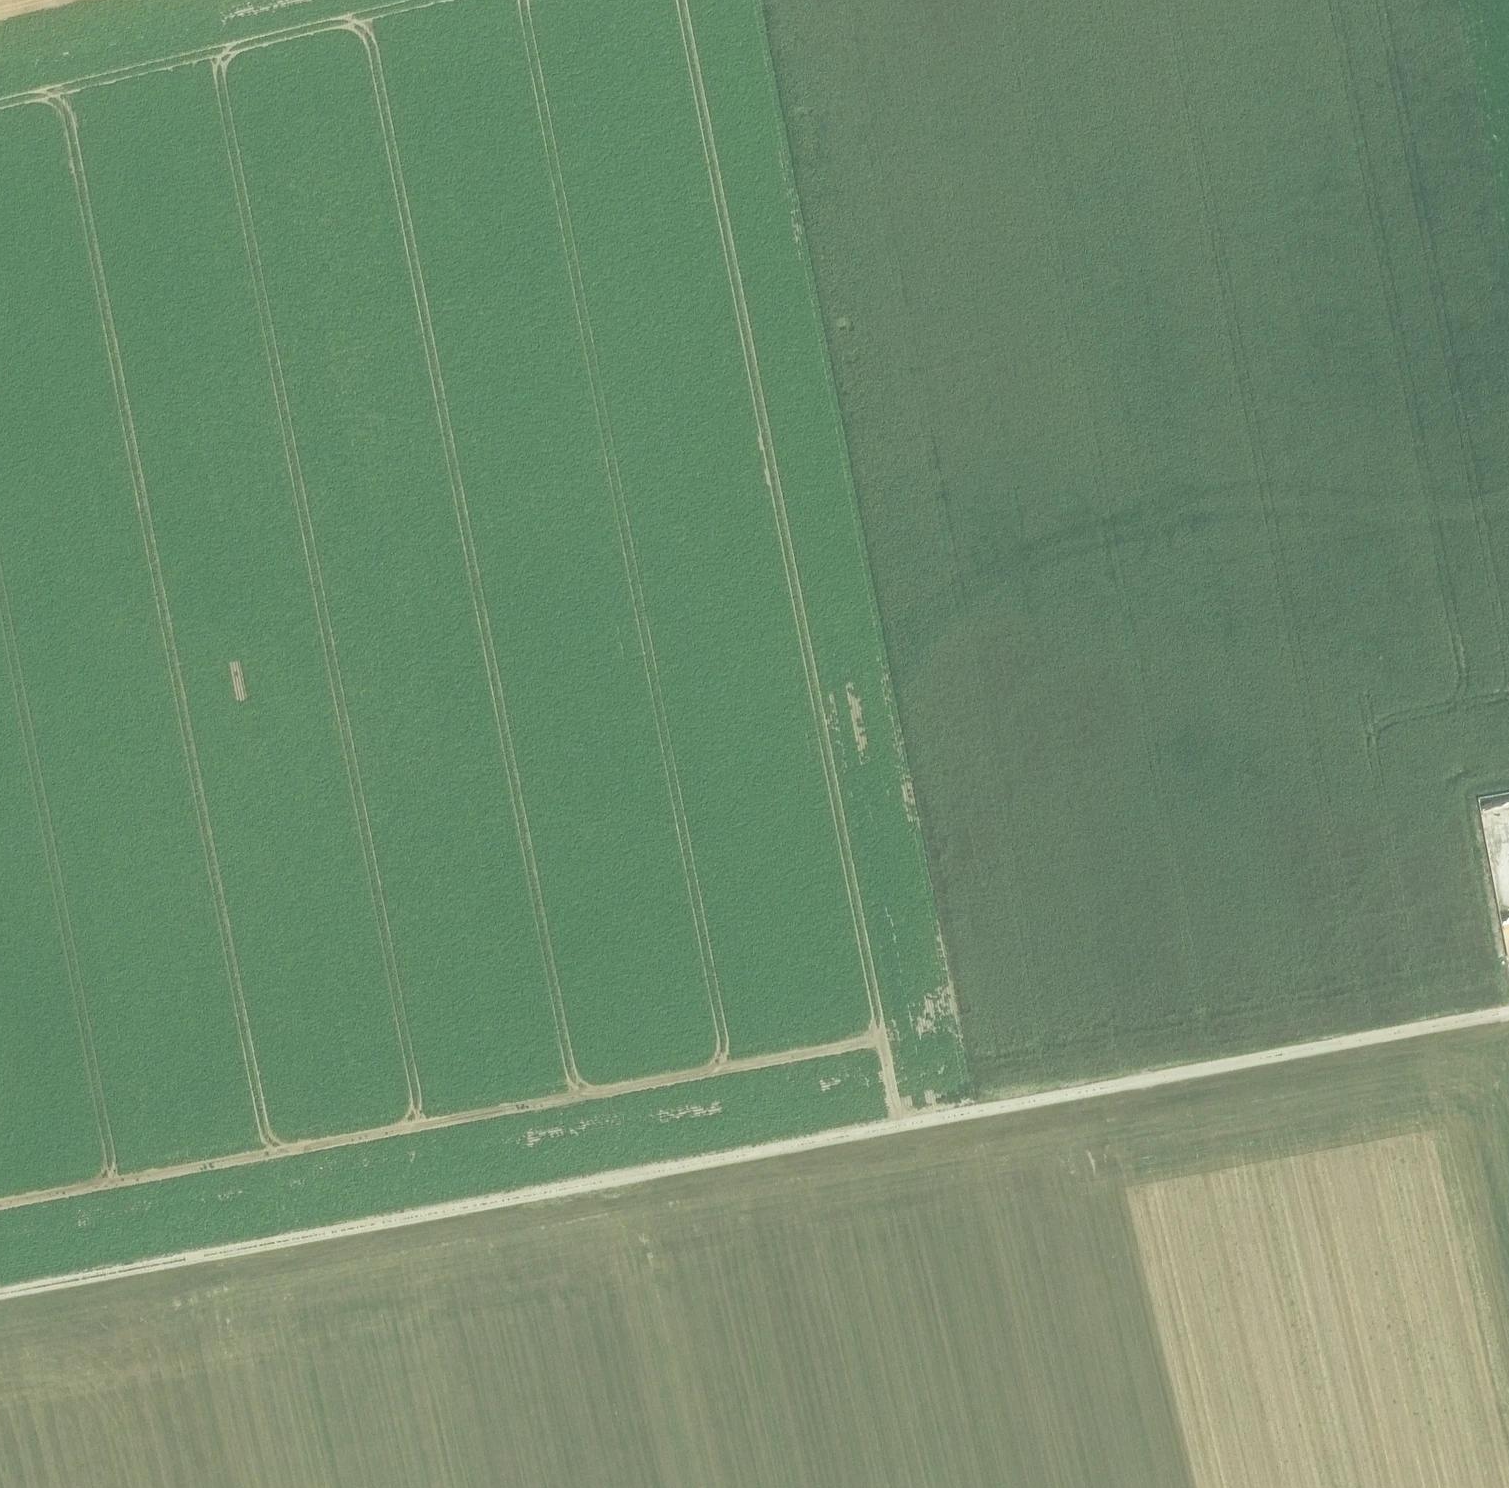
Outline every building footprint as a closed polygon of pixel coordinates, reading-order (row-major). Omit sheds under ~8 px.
[(1491,883),(1490,901),(1493,917),(1499,918),(1508,915),(1508,856),(1505,856),(1504,866),(1490,868),(1487,857),(1486,873),(1489,883),(1491,883)]
